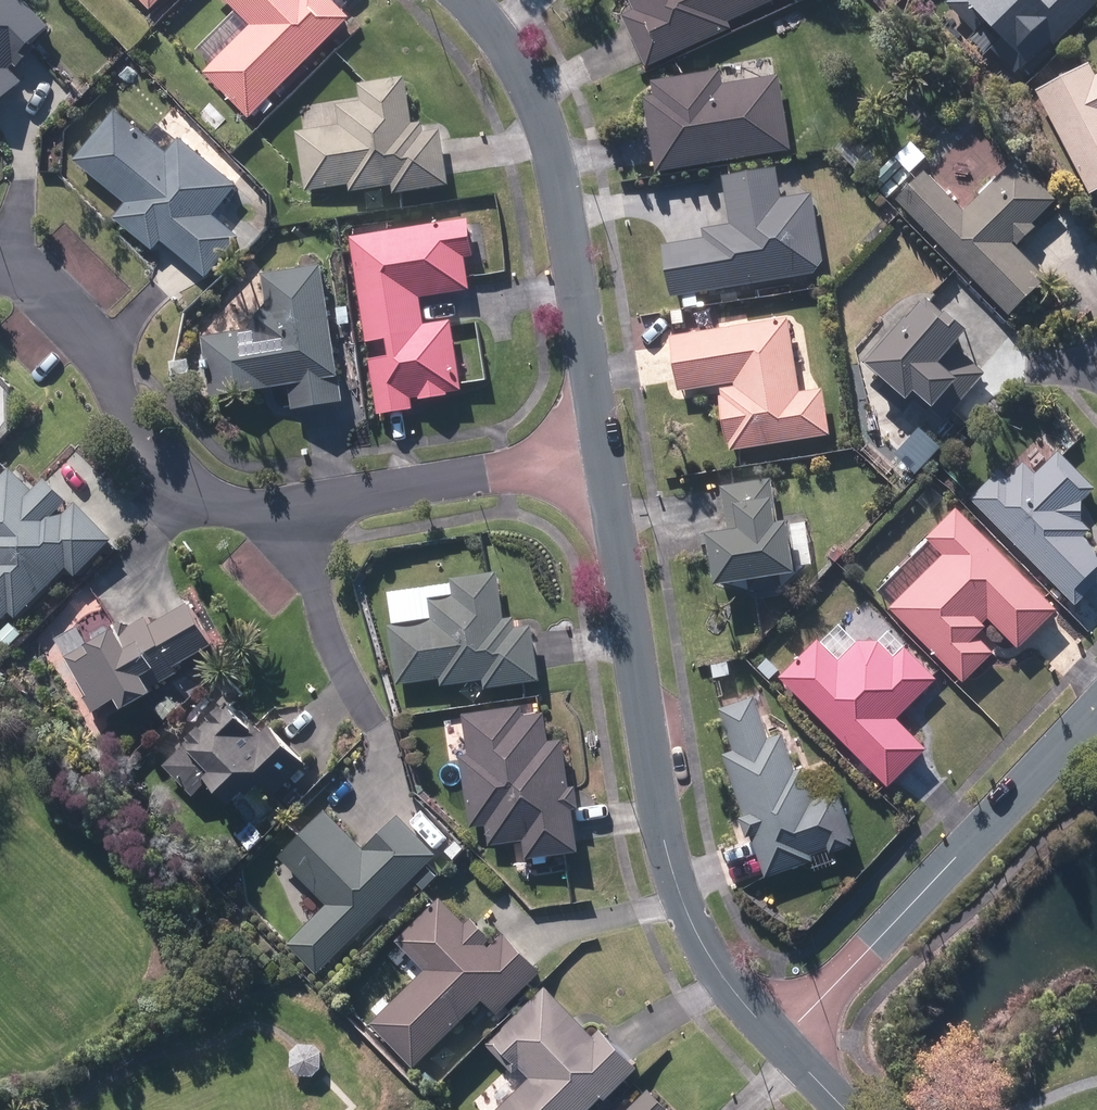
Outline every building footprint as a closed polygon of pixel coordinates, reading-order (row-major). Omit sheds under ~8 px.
[(10,98),(26,82),(13,68),(18,63),(22,66),(38,51),(33,46),(53,27),(26,0),(0,0),(0,108),(10,98)] [(154,9),(163,0),(145,0),(154,9)] [(249,27),(202,72),(208,78),(207,78),(247,120),(347,24),(331,8),(324,0),(224,0),(249,27)] [(631,11),(620,15),(636,51),(645,72),(733,33),(730,27),(789,0),(626,0),(631,11)] [(944,6),(990,51),(1023,85),(1096,12),(1096,0),(950,0),(944,6)] [(1095,78),(1089,66),(1034,94),(1088,199),(1096,194),(1096,77),(1095,78)] [(719,73),(648,84),(650,95),(644,95),(650,144),(654,169),(661,168),(662,175),(733,164),(732,159),(788,152),(778,78),(721,85),(719,73)] [(409,115),(404,80),(358,87),(361,104),(336,108),(338,126),(293,133),(303,197),(381,185),(383,196),(445,187),(441,157),(438,134),(422,136),(420,123),(410,125),(409,115)] [(189,258),(213,277),(245,237),(218,214),(242,185),(186,139),(172,156),(120,112),(81,158),(134,202),(120,218),(157,249),(166,238),(189,258)] [(1036,231),(1031,226),(1054,202),(1014,162),(967,209),(961,214),(923,176),(895,204),(1008,317),(1036,290),(1035,289),(1044,280),(1026,261),(1010,246),(1014,243),(1019,248),(1036,231)] [(811,196),(781,198),(776,168),(721,179),(725,209),(728,227),(699,230),(700,240),(661,247),(670,299),(812,276),(812,275),(822,262),(811,196)] [(420,326),(416,298),(466,291),(462,258),(473,257),(468,221),(415,228),(415,229),(389,232),(388,231),(352,236),(378,417),(416,412),(414,398),(457,392),(447,323),(420,326)] [(212,401),(284,395),(287,412),(319,406),(345,401),(318,267),(261,279),(266,306),(249,331),(206,334),(212,401)] [(984,376),(952,349),(963,335),(920,298),(862,366),(879,381),(870,391),(901,417),(917,398),(945,422),(984,376)] [(731,388),(717,390),(721,414),(727,453),(829,438),(822,390),(799,394),(797,381),(796,375),(788,320),(668,338),(672,366),(677,394),(731,386),(731,388)] [(1078,519),(1080,502),(1094,487),(1058,450),(1033,474),(1022,462),(1005,479),(996,470),(968,498),(1072,605),(1091,586),(1096,581),(1096,551),(1083,538),(1090,531),(1078,519)] [(15,611),(21,617),(72,567),(81,576),(118,540),(108,529),(82,503),(79,507),(51,478),(38,492),(15,469),(0,483),(0,626),(15,611)] [(770,478),(717,487),(721,515),(724,532),(702,535),(709,585),(790,573),(782,523),(777,524),(770,478)] [(942,556),(939,560),(916,580),(886,609),(961,684),(991,655),(971,636),(987,620),(1017,650),(1038,629),(1054,612),(999,558),(1002,555),(955,508),(924,539),(942,556)] [(495,572),(448,579),(450,595),(428,598),(431,620),(386,626),(395,685),(439,678),(440,686),(483,680),(485,689),(536,681),(532,652),(529,627),(513,629),(512,618),(501,620),(500,612),(497,589),(495,572)] [(88,696),(97,713),(126,697),(133,708),(163,692),(158,684),(183,671),(180,664),(218,644),(196,604),(169,618),(155,625),(152,618),(127,632),(125,628),(72,657),(92,694),(88,696)] [(2,637),(11,647),(25,635),(15,625),(2,637)] [(901,649),(893,657),(880,645),(874,641),(856,641),(837,660),(817,640),(778,678),(887,789),(911,766),(926,751),(895,720),(935,680),(901,649)] [(752,696),(716,709),(731,752),(719,756),(746,837),(749,836),(756,856),(762,876),(852,845),(835,794),(812,802),(801,769),(791,772),(780,737),(768,741),(752,696)] [(161,709),(170,719),(177,712),(168,702),(161,709)] [(267,800),(304,762),(290,748),(285,744),(266,725),(260,732),(255,736),(223,705),(163,767),(194,797),(204,786),(226,807),(249,784),(267,800)] [(547,741),(543,715),(521,718),(520,707),(460,716),(465,754),(456,756),(467,828),(484,826),(487,846),(520,840),(523,859),(577,851),(572,824),(560,740),(547,741)] [(277,855),(316,895),(314,897),(325,907),(285,946),(315,976),(437,857),(425,843),(398,816),(380,833),(363,849),(324,810),(277,855)] [(490,945),(487,941),(489,939),(469,919),(462,926),(436,899),(394,940),(425,971),(375,1020),(419,1065),(484,1002),(495,1013),(538,972),(501,934),(490,945)] [(493,1109),(587,1109),(599,1098),(603,1101),(635,1070),(597,1031),(593,1036),(546,988),(485,1046),(521,1083),(493,1109)] [(626,1109),(674,1109),(650,1086),(626,1109)]
